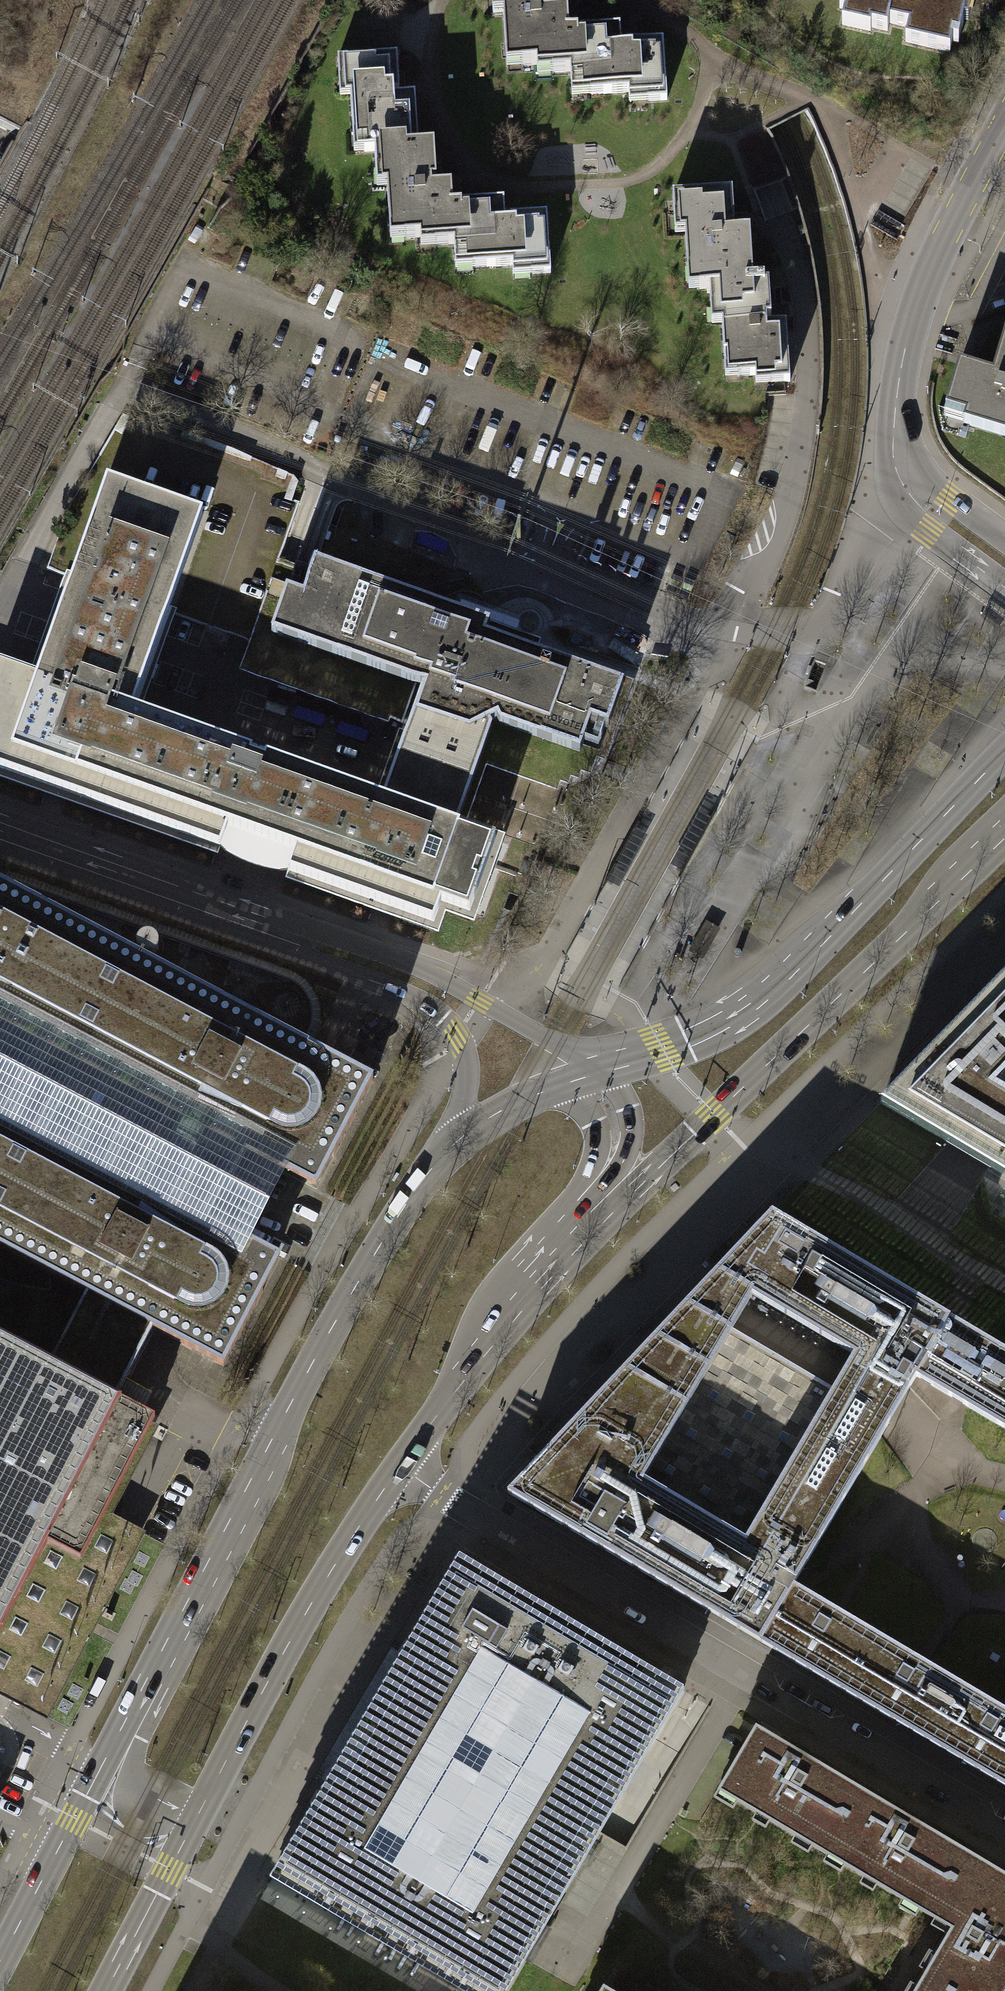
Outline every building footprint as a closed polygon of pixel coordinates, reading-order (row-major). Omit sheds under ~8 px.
[(500,71),(562,67),(564,102),(624,98),(625,107),(669,104),(665,45),(645,46),(625,47),(624,32),(572,36),(571,18),(555,19),(554,0),(495,0),(500,71)] [(833,28),(870,38),(873,27),(901,35),(898,46),(941,57),(956,0),(835,0),(833,6),(839,7),(833,28)] [(374,154),(379,248),(446,244),(448,273),(507,269),(508,279),(550,277),(547,215),(502,218),(502,204),(451,207),(451,196),(438,197),(435,148),(417,149),(415,101),(399,102),(397,62),(340,65),(345,156),(374,154)] [(716,291),(722,383),(752,381),(752,391),(792,388),(789,331),(771,332),(768,284),(756,284),(753,232),(738,233),(736,195),(675,199),(681,294),(716,291)] [(1004,449),(1004,335),(1002,334),(987,380),(958,371),(940,428),(1004,449)] [(440,930),(447,908),(476,919),(502,848),(460,833),(378,804),(133,716),(139,691),(154,650),(204,517),(109,483),(59,620),(46,657),(37,682),(0,669),(0,773),(440,930)] [(385,782),(378,804),(460,833),(498,726),(586,757),(613,680),(499,640),(503,629),(486,623),(313,561),(284,641),(419,689),(385,782)] [(88,1292),(47,1371),(116,1406),(156,1328),(236,1369),(293,1258),(268,1245),(286,1211),(303,1178),(316,1185),(328,1191),(382,1087),(369,1080),(319,1054),(0,889),(0,1247),(88,1292)] [(880,1103),(1004,1177),(1004,976),(880,1103)] [(700,1290),(508,1493),(1004,1786),(1004,1708),(923,1660),(839,1610),(794,1584),(900,1404),(916,1376),(1004,1429),(1004,1351),(772,1214),(700,1290)] [(2,1645),(55,1543),(81,1557),(150,1424),(116,1406),(47,1371),(0,1346),(0,1644),(2,1645)] [(270,1876),(466,1990),(506,1990),(683,1690),(458,1558),(270,1876)] [(755,1726),(717,1790),(940,1921),(951,1928),(914,1990),(1004,1990),(1004,1873),(977,1857),(973,1854),(864,1790),(755,1726)]
